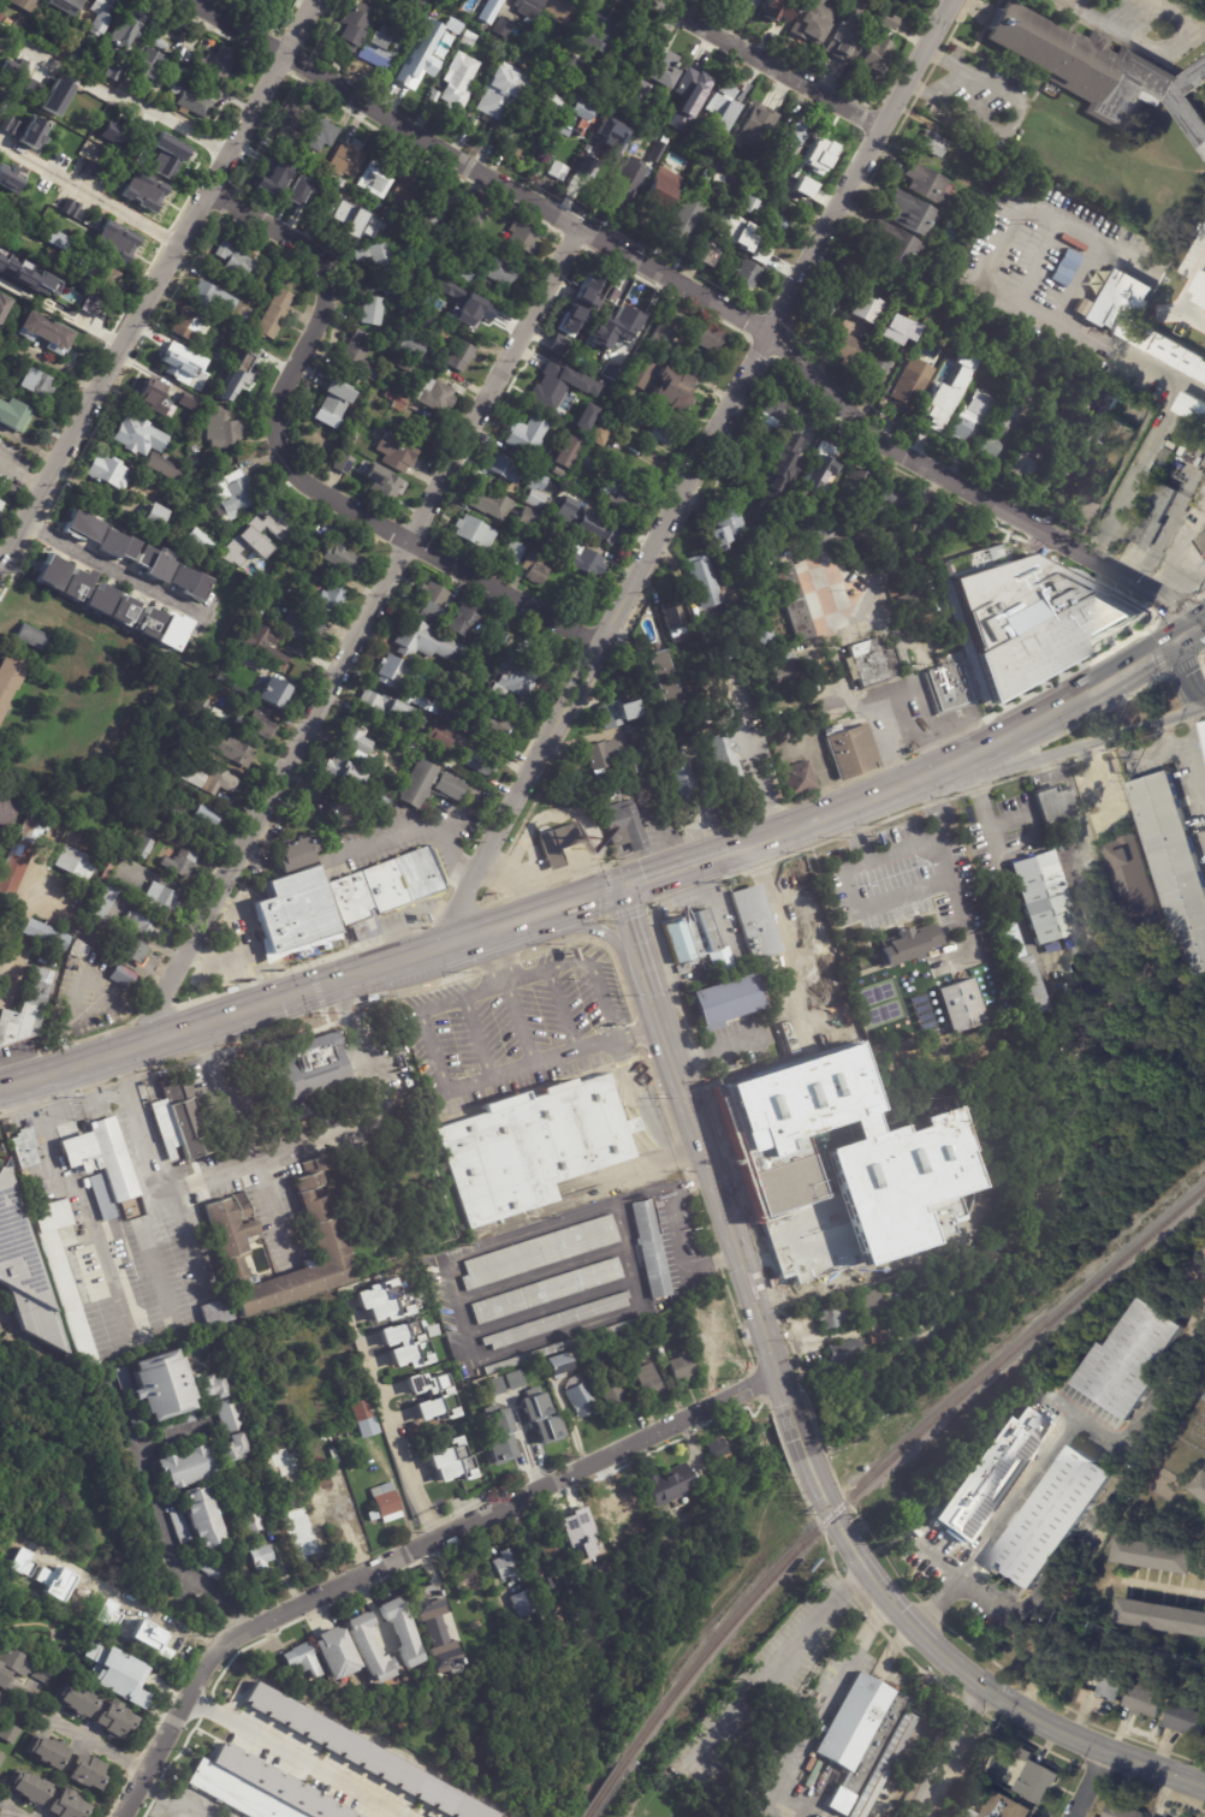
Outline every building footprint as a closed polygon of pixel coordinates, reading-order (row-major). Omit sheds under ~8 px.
[(7,1),(8,0),(38,0),(30,14),(7,1)] [(46,4),(48,0),(81,0),(70,20),(63,16),(64,13),(46,4)] [(88,10),(93,0),(114,0),(118,2),(108,20),(106,19),(97,35),(95,34),(93,37),(84,32),(87,28),(84,26),(91,13),(93,14),(94,13),(88,10)] [(416,0),(427,6),(426,7),(425,7),(421,12),(411,7),(416,0)] [(539,11),(521,0),(546,0),(539,11)] [(544,13),(551,0),(565,0),(576,6),(582,11),(571,30),(544,13)] [(698,4),(700,0),(717,0),(711,11),(698,4)] [(756,8),(742,0),(761,0),(756,8)] [(756,16),(766,0),(799,0),(789,18),(779,12),(772,25),(756,16)] [(803,6),(807,0),(825,0),(824,2),(837,11),(817,44),(807,38),(806,41),(789,31),(805,6),(803,6)] [(821,42),(846,0),(857,0),(865,5),(855,22),(855,20),(850,28),(865,36),(848,64),(823,49),(826,44),(821,42)] [(1180,77),(1204,59),(1204,85),(1189,96),(1204,118),(1204,157),(1165,102),(1164,101),(1161,108),(1142,99),(1130,120),(1135,123),(1132,129),(1127,126),(1122,135),(1084,113),(1090,102),(1047,79),(1050,75),(984,38),(989,30),(987,30),(1001,5),(1002,6),(1005,0),(1008,0),(1082,41),(1085,37),(1087,38),(1093,28),(1110,38),(1105,48),(1115,54),(1121,44),(1180,77)] [(522,1),(539,11),(534,20),(516,11),(522,1)] [(131,6),(146,14),(130,43),(112,34),(127,4),(131,6)] [(370,18),(352,53),(328,40),(346,6),(370,18)] [(898,19),(892,30),(878,22),(885,8),(900,17),(898,19)] [(595,13),(615,23),(611,30),(613,31),(601,54),(578,42),(586,28),(587,29),(594,13),(595,13)] [(516,25),(506,42),(492,34),(501,17),(516,25)] [(23,22),(17,31),(11,28),(16,18),(23,22)] [(179,19),(188,24),(184,30),(177,24),(179,19)] [(485,20),(493,26),(488,34),(480,28),(485,20)] [(386,72),(357,57),(370,32),(374,34),(379,24),(391,31),(385,42),(387,43),(384,49),(394,55),(386,72)] [(82,34),(73,47),(63,41),(71,28),(82,34)] [(458,35),(453,43),(451,42),(450,44),(444,42),(446,40),(444,37),(449,30),(458,35)] [(154,37),(167,44),(164,52),(146,41),(149,34),(154,37)] [(879,37),(888,42),(886,43),(892,47),(873,82),(860,76),(861,72),(853,67),(867,40),(873,43),(875,36),(879,37)] [(237,53),(221,83),(191,67),(196,57),(203,60),(207,52),(214,54),(219,44),(237,53)] [(160,57),(162,57),(158,65),(161,66),(159,71),(155,70),(154,72),(164,78),(159,89),(148,83),(144,90),(136,87),(141,79),(132,75),(133,70),(132,69),(143,47),(160,57)] [(488,48),(497,52),(493,60),(483,57),(488,48)] [(665,51),(677,58),(673,63),(676,64),(672,69),(677,71),(666,89),(642,75),(652,58),(658,61),(665,51)] [(414,53),(438,69),(426,87),(405,75),(400,82),(392,76),(402,60),(403,60),(408,52),(412,54),(414,53)] [(576,58),(582,63),(576,72),(576,73),(574,77),(559,67),(563,61),(560,60),(566,52),(576,58)] [(102,77),(115,83),(123,66),(110,60),(102,77)] [(606,72),(602,79),(595,76),(600,69),(606,72)] [(705,72),(714,77),(696,109),(672,96),(685,71),(700,78),(704,71),(705,72)] [(624,76),(631,81),(624,94),(617,89),(624,76)] [(74,87),(57,77),(39,108),(57,118),(74,87)] [(646,84),(647,85),(637,103),(624,96),(635,78),(646,84)] [(470,94),(459,114),(444,107),(446,102),(439,99),(449,82),(450,82),(452,83),(470,94)] [(728,88),(738,94),(735,99),(742,102),(734,119),(726,114),(717,131),(698,121),(719,83),(728,88)] [(182,88),(212,102),(204,119),(173,103),(177,96),(168,91),(172,84),(182,89),(182,88)] [(504,135),(468,114),(485,84),(501,93),(500,95),(512,101),(505,113),(514,118),(504,135)] [(551,111),(541,106),(534,118),(522,112),(528,99),(534,85),(562,100),(554,113),(551,111)] [(313,106),(291,95),(271,136),(292,147),(313,106)] [(584,121),(576,117),(570,127),(571,131),(568,137),(554,130),(566,109),(568,111),(574,99),(595,111),(588,124),(584,121)] [(774,112),(779,115),(759,152),(748,146),(744,152),(734,146),(736,141),(730,137),(753,100),(774,112)] [(338,129),(339,129),(330,147),(322,143),(317,152),(301,142),(315,115),(323,120),(323,119),(327,121),(327,123),(338,129)] [(24,124),(7,116),(1,130),(18,138),(24,124)] [(17,140),(35,151),(49,126),(31,116),(17,140)] [(111,131),(103,144),(81,132),(88,119),(111,131)] [(122,146),(128,128),(105,120),(99,138),(122,146)] [(802,123),(808,126),(805,132),(809,135),(797,158),(772,143),(779,130),(785,133),(790,124),(794,126),(797,120),(802,123)] [(158,130),(186,147),(182,156),(185,159),(183,162),(179,161),(173,171),(137,149),(150,127),(156,131),(158,130)] [(618,130),(629,136),(622,147),(619,146),(617,149),(606,143),(612,132),(615,135),(618,130)] [(927,131),(949,142),(940,159),(920,149),(922,143),(920,142),(926,130),(927,131)] [(690,132),(704,141),(699,149),(685,141),(690,132)] [(268,141),(265,148),(259,144),(263,137),(268,141)] [(837,148),(821,176),(803,165),(819,137),(837,148)] [(355,139),(363,144),(360,152),(366,154),(354,179),(343,173),(342,177),(338,176),(337,176),(327,171),(342,141),(350,144),(352,138),(355,139)] [(1011,141),(1029,150),(1026,156),(1009,147),(1011,141)] [(295,147),(291,153),(284,149),(287,143),(295,147)] [(532,147),(539,150),(535,159),(528,155),(532,147)] [(286,152),(291,154),(287,160),(283,158),(286,152)] [(283,197),(272,191),(278,180),(261,171),(260,172),(253,168),(255,165),(261,168),(268,155),(287,166),(293,156),(302,161),(296,172),(314,182),(307,196),(305,195),(299,203),(291,198),(290,201),(283,197)] [(645,166),(643,168),(647,171),(621,215),(610,209),(612,207),(604,202),(621,171),(618,170),(622,164),(624,165),(629,155),(641,162),(641,165),(645,166)] [(578,189),(568,183),(582,159),(600,168),(586,194),(578,189)] [(387,168),(384,176),(392,180),(381,200),(356,185),(370,160),(387,168)] [(557,161),(569,168),(562,182),(547,173),(554,160),(557,161)] [(910,182),(910,179),(902,174),(910,160),(948,180),(940,192),(952,198),(946,212),(906,189),(910,182)] [(91,161),(101,165),(97,172),(101,174),(100,178),(94,176),(94,178),(85,173),(91,161)] [(678,171),(671,182),(675,184),(670,191),(673,192),(670,200),(658,192),(659,191),(649,186),(655,176),(657,177),(664,162),(678,171)] [(23,176),(0,163),(0,187),(14,194),(23,176)] [(707,167),(714,172),(707,185),(700,182),(707,167)] [(415,177),(409,189),(423,197),(412,218),(387,203),(405,171),(415,177)] [(809,198),(815,183),(798,177),(793,192),(809,198)] [(339,178),(345,182),(343,188),(336,184),(339,178)] [(143,212),(123,201),(133,180),(154,190),(143,212)] [(736,197),(742,184),(749,188),(743,201),(736,197)] [(791,188),(797,191),(794,197),(789,194),(791,188)] [(453,202),(437,230),(420,219),(437,189),(455,200),(453,202)] [(910,197),(939,213),(934,224),(933,222),(924,239),(891,221),(898,208),(886,202),(894,190),(910,198),(910,197)] [(340,206),(362,227),(348,242),(323,218),(315,213),(325,195),(332,200),(337,195),(344,203),(340,206)] [(791,210),(786,220),(789,221),(784,231),(779,228),(778,231),(738,210),(747,195),(762,203),(764,201),(767,203),(766,206),(776,210),(779,204),(791,210)] [(695,225),(683,248),(673,243),(672,245),(661,239),(671,221),(670,220),(675,212),(677,212),(685,196),(705,207),(695,225)] [(71,218),(80,206),(71,199),(62,212),(71,218)] [(372,200),(379,203),(376,208),(369,204),(372,200)] [(482,212),(485,213),(475,231),(459,221),(463,215),(467,216),(473,206),(482,212)] [(372,239),(381,223),(356,207),(341,231),(353,239),(358,230),(372,239)] [(716,216),(722,207),(731,212),(725,221),(716,216)] [(878,220),(922,244),(918,254),(916,254),(907,271),(877,254),(883,242),(869,233),(877,220),(878,220)] [(127,262),(138,237),(103,221),(92,246),(127,262)] [(506,242),(511,233),(507,231),(514,222),(516,224),(516,222),(539,236),(535,242),(539,244),(532,256),(506,242)] [(771,243),(777,247),(766,265),(743,251),(741,254),(722,243),(725,236),(734,239),(741,226),(771,243)] [(51,228),(73,242),(66,254),(43,241),(51,228)] [(228,248),(256,263),(245,283),(221,269),(225,261),(213,255),(220,241),(230,245),(228,248)] [(356,260),(354,251),(387,241),(396,267),(375,273),(370,257),(356,261),(356,260)] [(700,241),(720,253),(713,266),(691,254),(699,241),(700,241)] [(60,281),(34,270),(35,267),(18,260),(17,263),(5,258),(7,251),(0,248),(0,272),(54,296),(60,281)] [(57,260),(52,269),(40,263),(49,248),(60,255),(57,260)] [(1050,279),(1067,249),(1082,257),(1065,287),(1050,279)] [(498,284),(482,274),(477,281),(471,278),(468,284),(458,278),(461,274),(452,269),(458,259),(481,272),(482,271),(486,273),(494,257),(518,271),(511,285),(509,283),(506,289),(498,284)] [(85,274),(84,278),(81,275),(79,277),(69,271),(75,259),(90,266),(85,274)] [(867,259),(872,261),(868,268),(863,266),(867,259)] [(762,271),(750,290),(732,279),(741,265),(740,263),(741,261),(743,262),(743,260),(762,271)] [(119,274),(109,291),(88,278),(97,261),(119,274)] [(1135,320),(1204,359),(1204,383),(1193,376),(1193,378),(1109,329),(1106,333),(1099,328),(1099,326),(1098,325),(1097,327),(1081,319),(1111,265),(1153,287),(1135,320)] [(584,302),(572,296),(586,272),(602,280),(590,305),(584,302)] [(385,293),(382,284),(416,278),(419,293),(404,296),(406,305),(399,307),(397,298),(386,301),(385,293)] [(468,291),(469,292),(463,302),(452,295),(450,299),(439,292),(446,279),(468,291)] [(214,287),(237,301),(230,313),(219,305),(215,313),(209,309),(208,311),(186,299),(191,292),(194,292),(201,280),(214,287)] [(1195,303),(1204,308),(1204,282),(1195,303)] [(292,297),(284,313),(286,314),(271,340),(263,337),(262,339),(253,333),(278,287),(293,296),(292,297)] [(841,293),(843,296),(838,307),(839,307),(836,313),(833,310),(820,332),(807,325),(818,307),(821,309),(826,301),(823,298),(829,287),(841,293)] [(647,307),(654,310),(641,334),(627,327),(631,320),(623,315),(621,317),(609,311),(619,291),(647,307)] [(882,303),(869,326),(848,314),(860,292),(867,296),(865,298),(872,302),(873,298),(882,303)] [(112,308),(86,294),(79,309),(104,323),(112,308)] [(10,301),(0,321),(0,295),(10,301)] [(370,297),(384,299),(380,326),(360,323),(364,296),(370,297)] [(500,316),(497,322),(501,325),(497,334),(492,332),(488,339),(471,329),(473,328),(455,317),(463,302),(468,304),(470,299),(500,316)] [(582,307),(589,311),(586,319),(571,311),(575,303),(582,307)] [(200,313),(212,319),(201,338),(194,334),(189,343),(168,332),(173,323),(174,323),(185,304),(200,313)] [(667,309),(676,314),(676,313),(693,322),(695,317),(723,333),(713,352),(689,339),(696,328),(694,326),(689,334),(676,327),(671,336),(672,337),(670,342),(675,344),(669,356),(647,344),(666,308),(667,309)] [(70,350),(66,355),(64,354),(63,357),(47,349),(48,344),(37,338),(34,343),(19,334),(22,328),(20,328),(29,311),(71,334),(66,345),(70,348),(70,350)] [(439,316),(434,326),(428,322),(433,313),(439,316)] [(909,343),(901,338),(889,361),(891,362),(880,384),(875,381),(873,384),(867,380),(868,378),(861,373),(873,351),(885,358),(892,345),(877,337),(889,314),(918,328),(909,343)] [(595,317),(612,327),(606,339),(589,329),(595,317)] [(356,328),(373,339),(366,350),(349,340),(356,328)] [(411,336),(427,343),(423,349),(426,350),(425,354),(422,352),(419,361),(408,355),(406,357),(400,354),(402,351),(396,349),(406,328),(414,332),(411,336)] [(554,349),(564,332),(574,337),(575,336),(578,338),(568,358),(553,351),(554,349)] [(862,338),(871,343),(867,348),(862,345),(851,366),(833,356),(845,334),(851,337),(854,333),(862,338)] [(546,350),(560,357),(568,341),(554,334),(546,350)] [(476,350),(474,355),(475,356),(473,360),(471,358),(467,366),(465,366),(461,373),(445,364),(453,349),(447,346),(452,338),(457,342),(458,340),(476,350)] [(263,355),(259,363),(255,361),(241,386),(233,381),(231,387),(219,381),(222,375),(224,376),(243,342),(265,354),(263,355)] [(370,381),(337,363),(349,342),(367,351),(362,360),(376,369),(370,381)] [(584,342),(594,346),(586,362),(576,356),(584,342)] [(166,349),(190,363),(179,384),(148,366),(152,361),(154,362),(162,348),(166,349)] [(414,364),(410,373),(391,363),(396,355),(414,364)] [(655,367),(642,391),(625,381),(639,357),(655,367)] [(210,360),(224,367),(219,375),(206,368),(210,360)] [(19,384),(30,364),(57,379),(54,382),(55,382),(51,392),(47,391),(44,397),(19,384)] [(689,379),(691,380),(690,381),(693,382),(690,387),(691,388),(689,392),(688,392),(687,396),(690,398),(689,402),(690,403),(685,411),(682,409),(678,416),(665,409),(666,406),(649,397),(654,387),(658,388),(660,384),(655,381),(658,378),(655,376),(660,366),(671,372),(672,369),(689,379)] [(910,412),(894,404),(896,400),(889,397),(906,367),(930,380),(912,414),(910,412)] [(188,369),(194,372),(191,379),(184,375),(188,369)] [(615,392),(611,399),(585,388),(581,397),(583,398),(577,409),(551,396),(556,386),(554,386),(557,380),(558,381),(562,373),(577,381),(581,374),(596,381),(595,382),(615,392)] [(962,394),(951,387),(956,379),(952,378),(955,373),(969,381),(962,394)] [(165,387),(154,409),(133,398),(137,390),(140,391),(147,376),(155,380),(154,382),(165,387)] [(315,417),(327,392),(326,391),(333,378),(346,384),(340,398),(348,402),(337,422),(330,417),(327,423),(315,417)] [(434,380),(451,390),(453,387),(451,386),(453,382),(465,391),(462,397),(453,391),(450,397),(455,399),(449,409),(445,406),(440,415),(416,402),(417,400),(408,396),(417,380),(426,385),(429,380),(433,382),(434,380)] [(1108,419),(1119,398),(1092,384),(1081,405),(1108,419)] [(1027,399),(1016,420),(1014,418),(1003,438),(996,433),(993,438),(1002,443),(993,458),(985,455),(983,458),(979,456),(981,452),(975,449),(1011,385),(1029,394),(1027,399)] [(964,406),(975,388),(995,399),(979,426),(972,423),(960,444),(945,435),(962,405),(964,406)] [(387,390),(409,400),(402,414),(391,408),(394,403),(384,397),(387,390)] [(183,391),(202,402),(189,424),(176,416),(177,414),(171,410),(183,391)] [(1183,391),(1204,403),(1204,429),(1173,410),(1183,391)] [(945,416),(939,428),(930,422),(927,424),(922,422),(925,420),(914,414),(919,403),(922,405),(930,392),(951,404),(945,416)] [(17,431),(0,420),(0,397),(6,400),(8,397),(10,394),(36,410),(24,431),(19,428),(17,431)] [(782,424),(774,439),(754,427),(766,404),(767,404),(768,403),(770,404),(774,396),(784,402),(783,404),(791,408),(782,424)] [(162,402),(170,404),(166,411),(159,408),(162,402)] [(586,432),(597,408),(584,403),(573,426),(586,432)] [(228,409),(227,422),(239,421),(241,439),(238,439),(238,445),(236,445),(236,450),(224,450),(224,449),(209,450),(209,441),(206,440),(206,410),(212,411),(213,405),(228,409)] [(675,424),(677,426),(671,435),(675,437),(670,446),(665,444),(664,445),(645,435),(648,429),(637,424),(639,421),(631,417),(637,405),(675,424)] [(147,424),(147,427),(166,438),(158,453),(148,449),(143,457),(133,452),(132,455),(121,449),(123,446),(111,439),(124,414),(135,420),(136,417),(148,424),(147,424)] [(532,457),(532,458),(503,443),(506,435),(503,434),(511,418),(524,427),(530,415),(548,426),(540,441),(541,441),(532,457)] [(813,424),(801,446),(786,438),(800,416),(803,417),(805,415),(815,421),(813,424)] [(1044,438),(1056,418),(1068,426),(1056,445),(1044,438)] [(1108,482),(1090,471),(1096,461),(1092,458),(1093,455),(1072,443),(1081,424),(1090,428),(1092,424),(1106,432),(1114,420),(1135,432),(1108,482)] [(431,424),(437,428),(428,446),(415,440),(420,431),(415,428),(419,422),(422,424),(423,422),(431,424)] [(344,443),(352,426),(362,429),(354,447),(344,443)] [(607,434),(609,434),(600,449),(587,440),(595,426),(605,432),(606,431),(609,432),(607,433),(607,434)] [(416,458),(410,468),(408,467),(403,474),(380,462),(384,456),(374,450),(380,439),(380,440),(386,431),(420,450),(415,457),(416,458)] [(1183,435),(1180,443),(1175,440),(1179,433),(1183,435)] [(1041,445),(1037,455),(1038,456),(1027,476),(1019,471),(1016,476),(1007,471),(1026,434),(1034,438),(1033,440),(1041,445)] [(559,468),(553,464),(568,438),(581,445),(566,473),(559,468)] [(1173,444),(1177,446),(1175,451),(1167,446),(1169,441),(1173,444)] [(808,480),(824,449),(827,450),(830,446),(838,450),(835,456),(842,458),(833,475),(829,473),(821,487),(808,480)] [(1152,473),(1167,447),(1175,452),(1161,477),(1152,473)] [(351,465),(345,476),(331,468),(339,452),(354,461),(351,465)] [(126,470),(126,471),(123,479),(126,481),(120,493),(101,482),(100,485),(88,479),(89,477),(83,474),(94,453),(108,461),(109,457),(121,463),(119,467),(126,470)] [(156,456),(179,468),(177,471),(180,474),(176,483),(143,465),(152,453),(156,456)] [(515,485),(515,486),(500,477),(498,481),(491,477),(493,474),(488,471),(497,455),(521,468),(522,464),(548,479),(541,493),(535,489),(535,491),(547,497),(539,510),(524,503),(532,491),(524,487),(526,483),(518,480),(515,485)] [(195,467),(192,458),(200,457),(202,464),(195,467)] [(596,465),(593,473),(582,467),(586,458),(598,464),(596,465)] [(399,497),(397,495),(392,504),(368,491),(373,482),(363,477),(370,463),(406,483),(399,497)] [(854,468),(872,477),(861,500),(841,489),(853,467),(854,468)] [(244,476),(254,493),(251,494),(255,501),(238,511),(241,516),(230,522),(218,503),(216,503),(208,487),(220,481),(220,480),(241,468),(244,476)] [(637,503),(630,517),(594,498),(602,482),(610,486),(612,480),(624,486),(621,491),(636,499),(635,501),(637,503)] [(1129,540),(1128,539),(1161,482),(1179,492),(1161,523),(1165,525),(1148,553),(1140,548),(1141,546),(1129,540)] [(888,486),(909,498),(901,515),(889,509),(885,513),(874,507),(886,485),(888,486)] [(170,487),(179,492),(176,498),(167,493),(170,487)] [(503,522),(486,513),(486,516),(465,505),(475,487),(492,494),(493,492),(512,503),(503,522)] [(576,497),(566,513),(554,507),(565,488),(577,495),(576,497)] [(791,491),(797,494),(794,501),(788,498),(791,491)] [(167,494),(176,499),(172,506),(164,501),(167,494)] [(735,501),(746,536),(724,544),(726,551),(716,554),(708,532),(717,529),(710,510),(716,507),(713,503),(723,500),(724,505),(735,501)] [(142,519),(152,501),(167,511),(156,529),(142,519)] [(830,553),(795,534),(790,542),(784,548),(766,539),(785,503),(845,535),(835,556),(830,553)] [(523,506),(541,517),(529,539),(511,528),(523,506)] [(64,531),(96,544),(105,523),(72,509),(64,531)] [(267,512),(287,523),(280,536),(274,533),(271,540),(266,536),(257,552),(239,542),(255,513),(262,517),(265,511),(267,512)] [(455,523),(457,518),(461,521),(463,516),(495,533),(485,553),(452,536),(457,529),(452,527),(455,523)] [(601,519),(619,530),(617,538),(618,538),(616,542),(615,542),(609,551),(592,541),(599,528),(596,527),(601,519)] [(566,530),(562,542),(556,539),(558,534),(552,530),(552,533),(548,530),(552,523),(554,525),(556,523),(568,529),(566,530)] [(117,559),(119,555),(131,561),(139,543),(106,528),(96,550),(117,559)] [(184,541),(196,528),(204,535),(206,534),(208,536),(206,539),(215,547),(207,557),(200,550),(196,553),(184,541)] [(1197,542),(1204,537),(1204,554),(1197,542)] [(360,559),(366,562),(357,577),(325,559),(331,548),(328,548),(333,540),(350,550),(349,552),(360,559)] [(292,541),(302,545),(296,558),(286,554),(292,541)] [(515,566),(503,559),(512,541),(527,548),(517,566),(515,566)] [(156,553),(173,563),(164,583),(142,572),(144,566),(135,562),(143,544),(156,551),(155,553),(156,553)] [(604,559),(601,563),(607,566),(601,577),(598,575),(595,580),(569,564),(575,553),(570,551),(574,545),(578,547),(580,545),(604,559)] [(533,583),(528,581),(529,580),(526,577),(529,572),(522,569),(532,551),(539,554),(538,557),(548,563),(546,568),(551,570),(541,586),(535,583),(535,584),(533,583)] [(221,552),(227,557),(222,563),(216,558),(221,552)] [(311,558),(308,564),(298,558),(302,552),(311,557),(311,558)] [(701,612),(684,562),(706,553),(723,605),(701,612)] [(950,577),(972,653),(971,654),(984,698),(1050,679),(1061,654),(1138,632),(1147,611),(1021,556),(950,577)] [(814,637),(796,643),(773,569),(791,563),(814,637)] [(203,577),(212,582),(198,604),(182,594),(183,592),(170,584),(179,566),(195,576),(196,574),(203,577)] [(87,572),(90,575),(78,599),(69,594),(66,600),(55,595),(65,575),(66,576),(69,571),(79,576),(83,571),(87,572)] [(81,607),(124,630),(138,604),(95,581),(81,607)] [(444,592),(450,594),(434,625),(416,617),(423,602),(412,598),(421,581),(444,592)] [(343,601),(337,612),(331,608),(326,618),(310,611),(321,590),(320,590),(323,582),(346,594),(343,601)] [(766,590),(777,587),(779,595),(768,598),(766,590)] [(898,598),(918,595),(920,611),(901,613),(898,598)] [(162,615),(142,605),(130,630),(150,639),(162,615)] [(479,613),(486,618),(480,628),(474,623),(468,634),(463,630),(457,640),(437,627),(447,610),(451,612),(455,607),(462,611),(465,605),(479,613)] [(661,612),(661,611),(677,606),(687,634),(670,640),(661,612)] [(256,610),(262,612),(260,618),(254,614),(256,610)] [(322,623),(327,625),(321,636),(325,639),(317,652),(279,630),(289,612),(305,622),(310,616),(322,623)] [(499,625),(493,622),(497,613),(503,617),(499,625)] [(772,645),(750,652),(740,618),(753,613),(758,629),(762,628),(767,630),(772,645)] [(176,616),(189,623),(174,653),(154,643),(167,614),(174,618),(176,616)] [(429,659),(416,652),(414,655),(411,654),(408,660),(396,653),(399,647),(393,643),(408,617),(464,648),(459,658),(458,658),(455,664),(447,659),(446,661),(433,653),(429,659)] [(24,643),(14,639),(22,624),(48,636),(40,652),(24,643)] [(286,660),(280,670),(239,643),(245,635),(250,637),(259,624),(279,637),(272,648),(287,658),(286,660)] [(501,633),(509,636),(500,652),(493,648),(497,640),(495,639),(499,631),(501,633)] [(530,639),(551,649),(548,654),(552,657),(547,665),(544,664),(541,667),(521,657),(524,651),(518,648),(523,639),(529,641),(530,639)] [(902,676),(902,677),(862,690),(849,648),(874,640),(878,649),(891,645),(902,676)] [(778,664),(773,649),(789,646),(793,659),(778,664)] [(308,655),(307,660),(293,653),(296,648),(309,654),(308,655)] [(848,649),(851,661),(845,664),(842,652),(848,649)] [(661,713),(642,657),(661,651),(667,671),(664,672),(675,702),(677,701),(679,707),(661,713)] [(977,700),(977,701),(975,701),(977,705),(938,717),(924,675),(927,673),(927,672),(948,665),(944,658),(961,652),(977,700)] [(7,706),(0,720),(0,663),(5,654),(25,665),(20,676),(22,676),(23,677),(16,690),(13,689),(6,705),(7,706)] [(396,691),(376,682),(380,676),(376,675),(381,665),(380,664),(382,658),(385,659),(387,654),(409,666),(396,691)] [(242,657),(253,663),(249,670),(238,664),(242,657)] [(811,666),(813,675),(776,685),(770,667),(808,657),(811,666)] [(535,676),(532,684),(535,687),(532,694),(527,691),(523,699),(506,691),(503,697),(489,690),(493,684),(495,684),(499,677),(494,675),(501,660),(535,676)] [(291,688),(279,709),(257,697),(271,676),(291,688)] [(465,691),(470,681),(479,684),(474,695),(465,691)] [(369,718),(368,717),(372,712),(357,706),(367,689),(382,697),(384,694),(414,711),(408,723),(394,717),(388,728),(369,718)] [(704,700),(713,725),(696,731),(684,699),(700,693),(704,700)] [(415,694),(432,702),(427,712),(410,703),(415,694)] [(596,703),(615,697),(617,702),(631,697),(636,713),(622,718),(623,720),(605,726),(602,720),(598,722),(594,712),(599,711),(596,703)] [(212,711),(208,717),(201,713),(209,699),(215,703),(212,711)] [(431,706),(438,711),(434,717),(427,712),(431,706)] [(504,744),(503,746),(498,742),(497,744),(467,729),(476,709),(486,714),(487,713),(509,723),(507,724),(512,726),(504,744)] [(465,723),(461,731),(444,722),(450,711),(467,720),(465,723)] [(278,723),(268,743),(245,731),(255,712),(278,723)] [(456,732),(457,734),(446,755),(426,743),(437,723),(456,732)] [(344,744),(340,743),(344,737),(339,736),(344,725),(350,728),(352,724),(367,731),(363,738),(374,744),(367,756),(344,744)] [(882,770),(839,783),(823,729),(837,724),(839,732),(867,724),(882,770)] [(397,730),(408,735),(403,743),(393,737),(397,730)] [(783,731),(788,744),(773,749),(770,736),(772,735),(772,734),(783,730),(783,731)] [(742,779),(743,784),(723,790),(706,740),(730,732),(736,753),(734,754),(742,779)] [(247,770),(245,770),(215,753),(225,735),(256,753),(247,770)] [(633,747),(636,749),(634,755),(637,767),(630,770),(627,758),(630,755),(617,749),(619,756),(610,759),(611,762),(590,768),(588,759),(584,760),(582,752),(586,750),(583,744),(604,738),(604,740),(613,737),(615,740),(618,738),(633,747)] [(393,740),(398,743),(394,749),(390,746),(393,740)] [(498,762),(493,772),(488,770),(485,777),(458,764),(467,746),(498,762)] [(218,790),(214,797),(186,783),(185,784),(168,774),(179,755),(195,764),(192,768),(208,778),(215,766),(227,773),(227,774),(239,782),(232,795),(219,788),(218,790)] [(363,773),(364,774),(355,794),(336,784),(337,780),(325,774),(326,772),(322,771),(327,760),(331,761),(333,756),(346,762),(345,764),(363,773)] [(696,788),(699,794),(675,800),(664,762),(681,758),(682,762),(689,761),(696,788)] [(431,779),(414,810),(396,801),(398,796),(396,795),(403,783),(405,783),(408,778),(406,777),(414,764),(415,765),(416,761),(435,771),(431,779)] [(813,776),(817,790),(789,798),(780,771),(809,762),(813,776)] [(1171,770),(1204,876),(1204,972),(1203,973),(1182,944),(1130,783),(1171,770)] [(463,785),(463,786),(456,802),(446,797),(446,798),(437,794),(437,792),(431,789),(439,773),(443,774),(443,773),(450,777),(450,779),(452,780),(453,779),(461,783),(459,784),(463,785)] [(594,796),(594,797),(571,804),(569,798),(565,800),(564,792),(568,791),(565,786),(586,780),(588,789),(592,788),(594,796)] [(1068,785),(1081,825),(1049,836),(1034,790),(1057,783),(1059,788),(1068,785)] [(372,795),(385,802),(380,812),(366,804),(372,795)] [(5,830),(0,827),(0,799),(17,808),(5,830)] [(647,848),(630,854),(628,844),(615,848),(601,809),(631,800),(647,848)] [(339,829),(331,809),(349,801),(355,814),(362,810),(366,821),(340,832),(339,829)] [(218,820),(212,833),(189,821),(198,802),(221,813),(218,820)] [(166,815),(171,807),(183,814),(178,823),(166,815)] [(11,907),(0,902),(0,873),(14,836),(18,837),(26,814),(38,819),(28,845),(34,848),(11,907)] [(55,835),(54,838),(40,832),(43,821),(59,827),(55,835)] [(578,839),(581,844),(560,850),(565,867),(551,872),(539,836),(575,824),(578,839)] [(1138,832),(1165,921),(1132,931),(1105,845),(1121,841),(1120,837),(1138,832)] [(285,871),(280,856),(285,855),(283,848),(287,847),(286,842),(309,835),(310,838),(316,836),(321,849),(315,851),(317,860),(285,871)] [(141,838),(153,844),(144,862),(131,855),(141,838)] [(380,918),(384,931),(360,939),(354,920),(345,924),(331,879),(432,843),(446,886),(378,912),(380,918)] [(93,869),(85,884),(53,867),(64,847),(96,865),(93,869)] [(198,857),(200,859),(195,866),(191,871),(195,872),(189,881),(160,865),(165,856),(172,861),(176,856),(177,857),(183,848),(198,857)] [(1053,850),(1078,930),(1035,943),(1010,861),(1052,848),(1053,850)] [(99,880),(113,855),(118,859),(105,883),(99,880)] [(281,866),(283,873),(315,866),(314,858),(281,866)] [(328,880),(345,930),(277,952),(260,901),(272,896),(267,880),(322,862),(328,880)] [(176,910),(171,908),(167,915),(142,902),(153,881),(177,895),(174,901),(179,903),(176,910)] [(115,893),(101,921),(88,914),(103,884),(117,891),(115,893)] [(778,949),(778,950),(773,951),(779,969),(766,973),(761,957),(752,960),(730,892),(756,884),(778,949)] [(136,905),(164,921),(154,940),(143,934),(142,937),(135,933),(136,931),(121,924),(127,913),(130,915),(136,905)] [(716,934),(719,948),(729,944),(735,964),(716,970),(710,951),(705,952),(706,956),(699,958),(698,955),(696,955),(699,962),(688,966),(689,970),(681,973),(679,970),(678,972),(677,966),(682,963),(683,966),(685,964),(683,960),(676,962),(664,924),(669,921),(667,919),(706,905),(716,934)] [(9,920),(0,917),(0,943),(9,920)] [(34,943),(18,936),(25,920),(69,939),(63,955),(34,943)] [(938,930),(943,943),(919,951),(921,957),(913,960),(912,956),(883,967),(878,952),(882,951),(880,946),(888,944),(886,940),(897,937),(895,931),(909,926),(912,933),(921,930),(928,927),(927,925),(933,922),(936,928),(938,927),(938,930)] [(1064,938),(1072,936),(1076,948),(1069,950),(1064,938)] [(131,939),(149,949),(138,969),(117,957),(127,938),(131,939)] [(1020,950),(1010,954),(1007,940),(1016,938),(1020,950)] [(1046,946),(1064,939),(1067,945),(1050,952),(1046,946)] [(78,943),(89,949),(87,956),(77,961),(73,969),(66,966),(67,955),(71,946),(75,940),(78,943)] [(1046,999),(1047,1000),(1035,1004),(1037,1009),(1032,1010),(1031,1005),(1028,1007),(1013,961),(1031,954),(1046,999)] [(115,966),(135,976),(126,991),(107,980),(115,966)] [(35,1038),(0,1049),(0,1013),(16,1016),(24,984),(26,985),(31,968),(52,973),(35,1038)] [(759,1007),(723,1019),(725,1025),(704,1032),(690,992),(752,972),(762,1005),(759,1007)] [(985,1016),(986,1021),(951,1033),(937,988),(970,976),(985,1016)] [(776,988),(783,1011),(772,1015),(765,993),(776,988)] [(1014,997),(1021,994),(1023,1002),(1016,1003),(1014,997)] [(350,1071),(342,1074),(339,1068),(314,1076),(307,1052),(340,1040),(350,1071)] [(765,1081),(766,1082),(764,1083),(767,1092),(746,1100),(743,1094),(741,1095),(740,1092),(737,1083),(761,1074),(762,1080),(765,1079),(765,1081)] [(433,1128),(602,1075),(625,1158),(546,1183),(551,1201),(461,1233),(433,1128)] [(198,1111),(210,1150),(182,1158),(178,1146),(164,1151),(149,1104),(165,1099),(161,1088),(189,1079),(198,1111)] [(768,1092),(782,1087),(785,1097),(772,1102),(768,1092)] [(772,1114),(778,1134),(755,1141),(750,1126),(754,1124),(753,1118),(772,1114)] [(119,1217),(105,1222),(88,1171),(82,1174),(79,1164),(69,1168),(59,1141),(89,1130),(87,1124),(113,1116),(140,1194),(114,1204),(119,1217)] [(801,1118),(803,1126),(806,1124),(808,1129),(791,1135),(788,1123),(801,1118)] [(40,1164),(20,1170),(10,1139),(17,1136),(16,1134),(19,1132),(18,1129),(30,1126),(37,1146),(35,1147),(40,1164)] [(174,1163),(172,1157),(179,1153),(182,1160),(174,1163)] [(241,1318),(203,1206),(227,1198),(230,1203),(235,1201),(233,1197),(244,1193),(251,1215),(238,1219),(241,1225),(255,1221),(260,1234),(244,1239),(249,1255),(242,1259),(248,1277),(255,1275),(257,1284),(305,1267),(303,1261),(320,1255),(296,1184),(299,1183),(297,1178),(307,1175),(303,1163),(323,1157),(327,1169),(326,1169),(331,1181),(323,1183),(325,1186),(311,1189),(315,1200),(331,1194),(350,1254),(348,1255),(355,1279),(241,1318)] [(7,1288),(0,1284),(0,1160),(2,1166),(5,1165),(66,1355),(20,1329),(7,1288)] [(808,1172),(809,1177),(790,1183),(789,1178),(808,1172)] [(799,1198),(806,1197),(808,1207),(801,1210),(799,1198)] [(69,1210),(41,1218),(37,1206),(66,1199),(70,1210),(69,1210)] [(649,1199),(671,1295),(651,1300),(639,1245),(636,1246),(635,1240),(637,1239),(629,1204),(649,1199)] [(814,1215),(812,1215),(809,1207),(824,1203),(826,1210),(814,1215)] [(96,1365),(82,1370),(35,1222),(70,1211),(73,1225),(54,1231),(96,1365)] [(194,1234),(191,1228),(196,1227),(192,1217),(200,1215),(204,1230),(194,1234)] [(464,1263),(610,1215),(618,1242),(465,1292),(461,1277),(468,1276),(464,1263)] [(666,1259),(661,1247),(666,1245),(671,1257),(666,1259)] [(470,1305),(617,1258),(623,1278),(477,1325),(470,1305)] [(838,1288),(839,1292),(809,1301),(802,1276),(833,1266),(838,1282),(836,1282),(838,1288)] [(373,1319),(368,1307),(363,1310),(356,1292),(364,1289),(364,1290),(369,1288),(369,1285),(394,1277),(397,1284),(396,1284),(399,1295),(405,1293),(409,1302),(410,1302),(414,1312),(388,1322),(386,1317),(373,1322),(373,1319)] [(482,1338),(627,1292),(628,1298),(625,1299),(628,1306),(493,1350),(491,1344),(483,1346),(482,1338)] [(203,1326),(196,1307),(225,1298),(232,1319),(203,1329),(203,1326)] [(839,1299),(849,1298),(853,1298),(855,1305),(842,1308),(839,1299)] [(1154,1388),(1128,1424),(1076,1385),(1106,1343),(1112,1348),(1148,1298),(1189,1326),(1152,1377),(1158,1382),(1154,1388)] [(825,1330),(824,1322),(819,1323),(818,1317),(821,1316),(820,1310),(839,1306),(841,1312),(847,1311),(850,1324),(825,1330)] [(173,1319),(178,1335),(171,1336),(170,1329),(166,1330),(164,1320),(173,1318),(173,1319)] [(637,1325),(486,1376),(483,1368),(635,1318),(637,1325)] [(394,1365),(388,1350),(399,1347),(397,1342),(385,1347),(379,1329),(386,1328),(387,1329),(399,1324),(399,1325),(414,1320),(421,1341),(423,1340),(428,1353),(429,1352),(432,1361),(410,1370),(408,1361),(402,1364),(403,1365),(394,1367),(394,1365)] [(886,1329),(889,1341),(883,1342),(880,1330),(886,1329)] [(884,1342),(883,1331),(868,1333),(870,1344),(884,1342)] [(832,1365),(827,1346),(859,1338),(862,1358),(832,1365)] [(191,1408),(150,1421),(148,1413),(144,1414),(140,1400),(132,1401),(129,1391),(136,1389),(131,1372),(135,1371),(132,1362),(173,1349),(176,1358),(178,1356),(192,1399),(189,1400),(191,1408)] [(689,1380),(683,1382),(682,1378),(673,1380),(667,1361),(679,1358),(677,1354),(688,1350),(696,1378),(689,1380)] [(545,1359),(551,1376),(571,1370),(565,1352),(545,1359)] [(647,1352),(651,1359),(641,1364),(637,1355),(647,1352)] [(660,1397),(654,1400),(654,1397),(646,1401),(633,1370),(651,1362),(664,1394),(659,1395),(660,1397)] [(525,1385),(520,1369),(504,1374),(509,1390),(525,1385)] [(224,1435),(210,1395),(200,1399),(196,1389),(198,1388),(195,1376),(200,1374),(201,1377),(225,1370),(254,1455),(222,1465),(220,1459),(218,1459),(214,1447),(226,1443),(224,1435)] [(444,1376),(457,1415),(446,1419),(446,1418),(422,1426),(414,1405),(425,1400),(426,1402),(435,1399),(434,1393),(428,1395),(426,1389),(421,1390),(422,1391),(411,1395),(405,1378),(414,1374),(415,1376),(423,1373),(426,1379),(443,1373),(444,1376)] [(494,1374),(497,1380),(487,1384),(485,1378),(494,1374)] [(619,1384),(631,1408),(615,1418),(599,1389),(617,1379),(619,1384)] [(588,1414),(578,1419),(564,1391),(583,1382),(596,1405),(590,1408),(593,1412),(588,1414)] [(535,1446),(559,1440),(548,1392),(523,1398),(535,1446)] [(374,1435),(360,1438),(350,1405),(369,1400),(379,1433),(374,1435)] [(510,1400),(520,1432),(511,1436),(511,1438),(493,1444),(483,1412),(499,1407),(498,1403),(510,1400)] [(1031,1414),(1050,1427),(967,1545),(931,1520),(1005,1417),(1011,1420),(1021,1407),(1031,1414)] [(467,1456),(471,1468),(473,1468),(475,1478),(464,1481),(463,1479),(455,1481),(453,1478),(440,1483),(435,1468),(432,1469),(426,1449),(451,1441),(450,1438),(459,1436),(465,1456),(467,1456)] [(717,1439),(717,1441),(722,1439),(728,1454),(713,1460),(707,1445),(712,1443),(710,1439),(716,1437),(717,1439)] [(273,1449),(291,1443),(297,1461),(279,1467),(273,1449)] [(179,1488),(171,1490),(170,1486),(165,1488),(162,1479),(159,1480),(153,1462),(204,1444),(210,1461),(206,1463),(209,1477),(179,1488)] [(1114,1474),(1115,1475),(1032,1591),(1015,1580),(1011,1585),(1003,1578),(1007,1573),(991,1561),(1074,1445),(1114,1474)] [(684,1463),(694,1486),(685,1490),(687,1494),(655,1508),(642,1480),(657,1473),(658,1474),(683,1462),(684,1463)] [(1192,1489),(1204,1473),(1204,1500),(1192,1489)] [(391,1483),(402,1518),(380,1525),(370,1490),(391,1483)] [(216,1546),(203,1551),(200,1538),(182,1544),(171,1513),(184,1509),(183,1506),(186,1504),(183,1494),(207,1486),(225,1542),(215,1544),(216,1546)] [(625,1492),(628,1497),(636,1492),(642,1504),(634,1508),(637,1514),(619,1522),(619,1525),(610,1530),(598,1506),(625,1492)] [(263,1519),(265,1520),(261,1521),(265,1530),(248,1534),(242,1516),(261,1509),(263,1519)] [(305,1519),(315,1550),(303,1554),(302,1549),(296,1551),(284,1515),(302,1509),(305,1519)] [(582,1513),(593,1533),(575,1543),(564,1521),(582,1513)] [(557,1538),(570,1568),(559,1573),(556,1564),(548,1568),(538,1542),(552,1536),(553,1539),(557,1538)] [(1185,1574),(1115,1563),(1118,1538),(1197,1550),(1193,1575),(1185,1574)] [(28,1539),(41,1545),(37,1554),(24,1548),(28,1539)] [(268,1562),(266,1563),(268,1567),(256,1572),(248,1549),(255,1546),(256,1549),(268,1545),(273,1561),(268,1562)] [(517,1578),(510,1581),(507,1576),(499,1581),(491,1562),(501,1557),(499,1552),(511,1548),(523,1575),(517,1578)] [(40,1561),(29,1583),(8,1572),(20,1550),(40,1561)] [(196,1557),(197,1562),(189,1564),(188,1557),(195,1555),(196,1557)] [(222,1586),(196,1568),(202,1557),(230,1575),(224,1586),(222,1586)] [(455,1576),(474,1569),(481,1590),(467,1595),(465,1591),(461,1593),(455,1576)] [(121,1589),(115,1599),(94,1589),(100,1578),(121,1589)] [(443,1602),(425,1608),(419,1587),(439,1581),(445,1602),(443,1602)] [(557,1601),(545,1605),(540,1590),(556,1584),(562,1599),(557,1601)] [(516,1615),(509,1598),(530,1589),(540,1609),(517,1619),(516,1615)] [(1127,1599),(1204,1614),(1204,1639),(1116,1623),(1121,1598),(1127,1599)] [(423,1661),(404,1671),(396,1649),(399,1647),(390,1622),(386,1625),(385,1621),(382,1622),(376,1607),(396,1599),(397,1601),(400,1599),(423,1661)] [(570,1614),(576,1610),(574,1604),(581,1601),(588,1616),(574,1623),(570,1614)] [(115,1605),(132,1615),(136,1608),(153,1617),(136,1649),(121,1641),(127,1631),(106,1619),(114,1605),(115,1605)] [(370,1611),(376,1625),(370,1627),(374,1633),(369,1635),(380,1657),(385,1655),(387,1659),(393,1656),(399,1669),(392,1673),(393,1675),(374,1685),(370,1678),(369,1679),(346,1632),(350,1631),(345,1621),(363,1611),(364,1615),(370,1611)] [(538,1614),(544,1611),(546,1619),(541,1621),(538,1614)] [(479,1621),(483,1629),(475,1634),(470,1625),(479,1621)] [(338,1631),(342,1629),(360,1668),(356,1670),(357,1673),(337,1681),(337,1680),(331,1682),(313,1644),(319,1641),(316,1637),(334,1628),(337,1632),(338,1631)] [(1056,1658),(1046,1653),(1057,1633),(1081,1646),(1070,1667),(1056,1658)] [(441,1640),(444,1649),(437,1650),(434,1641),(441,1640)] [(296,1663),(290,1650),(307,1643),(313,1657),(308,1659),(313,1668),(299,1673),(296,1663)] [(7,1691),(0,1687),(0,1644),(7,1647),(8,1646),(19,1652),(18,1655),(28,1659),(26,1661),(31,1664),(28,1671),(23,1669),(19,1675),(17,1674),(7,1691)] [(99,1656),(97,1657),(89,1652),(94,1644),(102,1649),(99,1656)] [(123,1691),(96,1676),(106,1658),(132,1673),(123,1691)] [(44,1682),(30,1674),(38,1659),(53,1667),(44,1682)] [(417,1669),(416,1668),(420,1664),(425,1670),(420,1674),(417,1669)] [(1117,1703),(1096,1697),(1100,1684),(1087,1680),(1092,1664),(1126,1675),(1117,1703)] [(790,1670),(803,1680),(795,1692),(782,1682),(789,1670),(790,1670)] [(871,1680),(884,1688),(888,1682),(901,1690),(898,1694),(908,1699),(856,1795),(842,1787),(849,1773),(813,1753),(857,1673),(871,1680)] [(113,1739),(109,1736),(111,1734),(103,1730),(105,1728),(94,1722),(95,1718),(88,1714),(84,1720),(72,1712),(75,1709),(57,1698),(65,1682),(75,1687),(75,1686),(76,1686),(76,1685),(83,1688),(82,1690),(84,1692),(85,1690),(97,1696),(95,1699),(105,1705),(109,1698),(120,1704),(119,1706),(126,1710),(125,1712),(137,1718),(125,1728),(118,1741),(113,1739)] [(1133,1711),(1123,1708),(1132,1685),(1152,1692),(1154,1687),(1164,1691),(1162,1699),(1164,1700),(1158,1720),(1133,1711)] [(500,1809),(251,1686),(240,1709),(458,1816),(496,1816),(500,1809)] [(1173,1703),(1204,1715),(1204,1722),(1198,1740),(1181,1734),(1163,1727),(1173,1703)] [(918,1720),(866,1816),(850,1816),(906,1712),(918,1720)] [(11,1744),(0,1737),(0,1729),(5,1721),(7,1723),(19,1729),(11,1744)] [(51,1739),(57,1741),(57,1740),(64,1744),(63,1746),(72,1751),(71,1753),(76,1756),(78,1753),(87,1758),(88,1756),(106,1765),(99,1775),(101,1776),(99,1789),(88,1785),(87,1787),(67,1779),(70,1774),(59,1768),(58,1770),(37,1759),(38,1757),(30,1753),(40,1735),(48,1740),(49,1739),(51,1739)] [(225,1769),(312,1816),(251,1816),(188,1782),(202,1757),(207,1759),(213,1747),(231,1757),(231,1758),(225,1769)] [(1032,1756),(1028,1763),(1017,1757),(1021,1748),(1033,1754),(1032,1756)] [(1041,1768),(1059,1776),(1052,1789),(1050,1788),(1040,1806),(1014,1792),(1029,1760),(1041,1768)] [(88,1806),(80,1816),(77,1816),(57,1816),(47,1810),(48,1807),(41,1803),(38,1806),(8,1787),(18,1770),(29,1777),(31,1773),(51,1785),(49,1787),(59,1793),(63,1786),(73,1793),(72,1795),(79,1799),(78,1800),(88,1806)] [(855,1798),(845,1816),(842,1816),(826,1807),(838,1788),(855,1798)] [(1032,1811),(1029,1816),(979,1816),(993,1791),(1013,1801),(1032,1811)] [(655,1800),(667,1816),(642,1816),(639,1812),(655,1800)] [(696,1800),(702,1816),(691,1816),(687,1804),(696,1800)] [(1144,1815),(1143,1816),(1103,1816),(1110,1800),(1114,1801),(1133,1809),(1132,1810),(1144,1815)]
